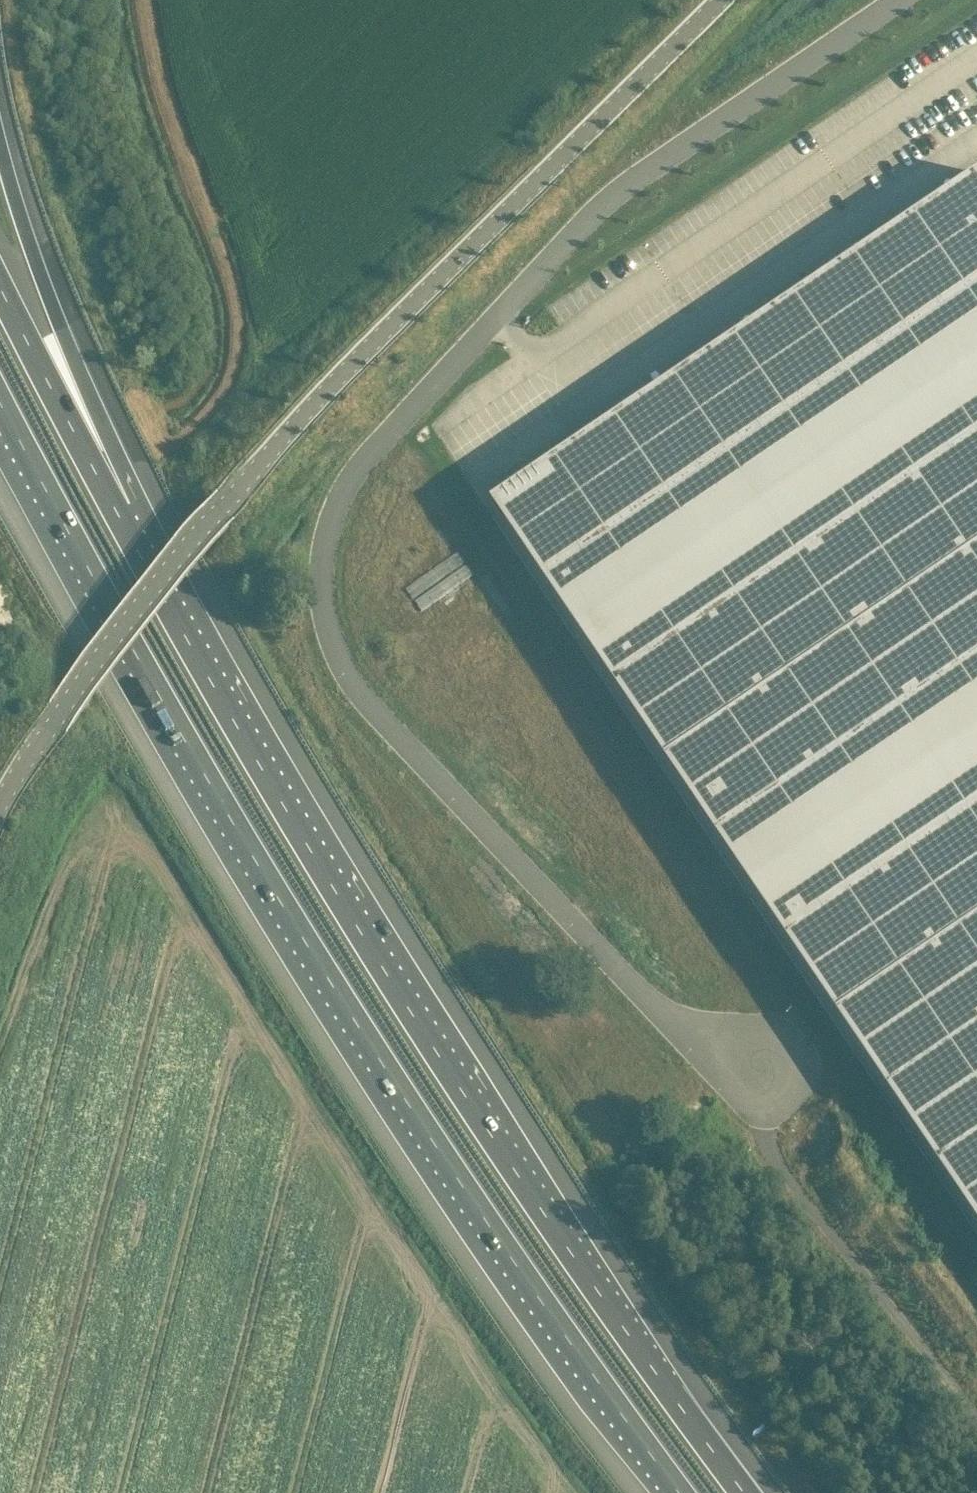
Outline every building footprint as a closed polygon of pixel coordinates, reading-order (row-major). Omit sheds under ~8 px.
[(976,1233),(976,186),(494,512),(492,510),(490,512),(833,1019),(976,1233)]
